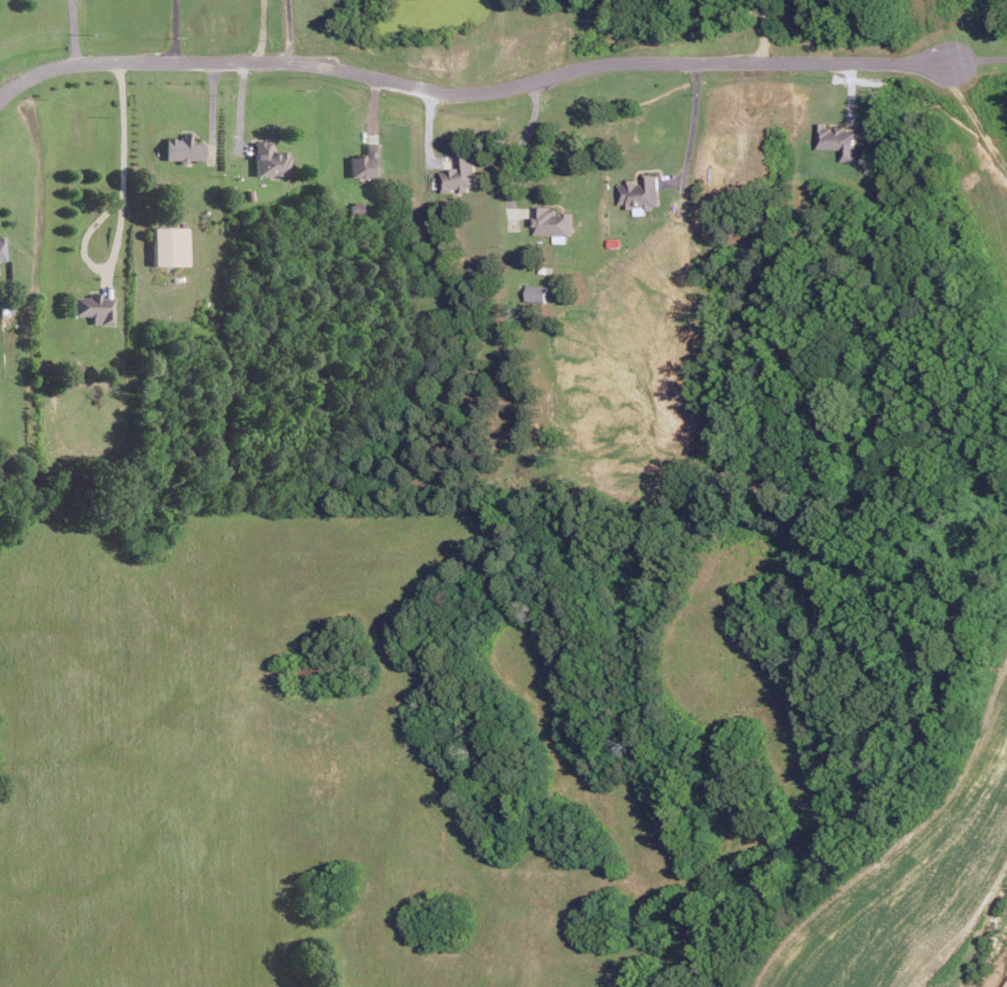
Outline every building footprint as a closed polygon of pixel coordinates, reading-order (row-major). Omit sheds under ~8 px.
[(857,129),(834,128),(834,127),(826,127),(826,122),(816,122),(815,148),(842,148),(842,160),(857,161),(857,129)] [(203,161),(203,143),(190,142),(191,132),(180,132),(180,138),(164,137),(164,160),(203,161)] [(255,175),(289,174),(288,151),(269,151),(269,141),(254,141),(255,175)] [(380,142),(365,142),(365,155),(348,155),(348,177),(381,176),(380,142)] [(458,153),(459,168),(440,170),(443,191),(460,189),(460,190),(477,188),(473,151),(458,153)] [(658,174),(642,174),(642,181),(617,182),(618,207),(634,206),(634,214),(646,214),(646,207),(659,207),(658,174)] [(572,212),(556,212),(556,207),(535,206),(534,234),(572,235),(572,212)] [(187,227),(152,227),(152,265),(187,264),(187,227)] [(526,300),(546,302),(548,286),(527,284),(526,300)] [(73,295),(73,315),(92,315),(91,324),(113,325),(114,297),(103,297),(103,295),(73,295)]
